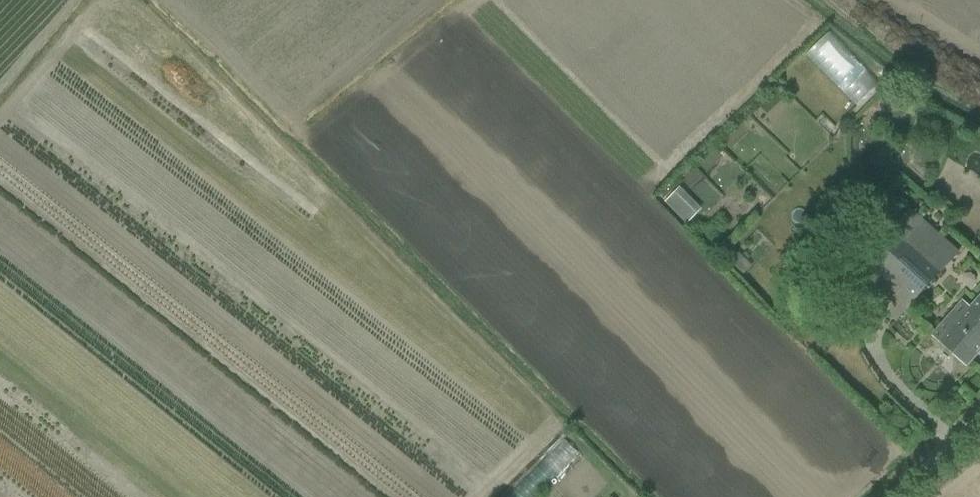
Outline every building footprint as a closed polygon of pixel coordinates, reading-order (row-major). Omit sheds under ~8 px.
[(832,34),(823,46),(854,70),(863,57),(832,34)] [(794,76),(845,124),(857,111),(806,63),(794,76)] [(859,75),(874,84),(881,71),(866,63),(859,75)] [(687,190),(672,206),(693,227),(709,210),(687,190)] [(958,253),(943,239),(911,210),(849,278),(881,307),(896,321),(958,253)] [(733,248),(718,261),(729,274),(744,261),(733,248)] [(970,308),(962,301),(933,335),(967,365),(979,351),(979,297),(970,308)]
